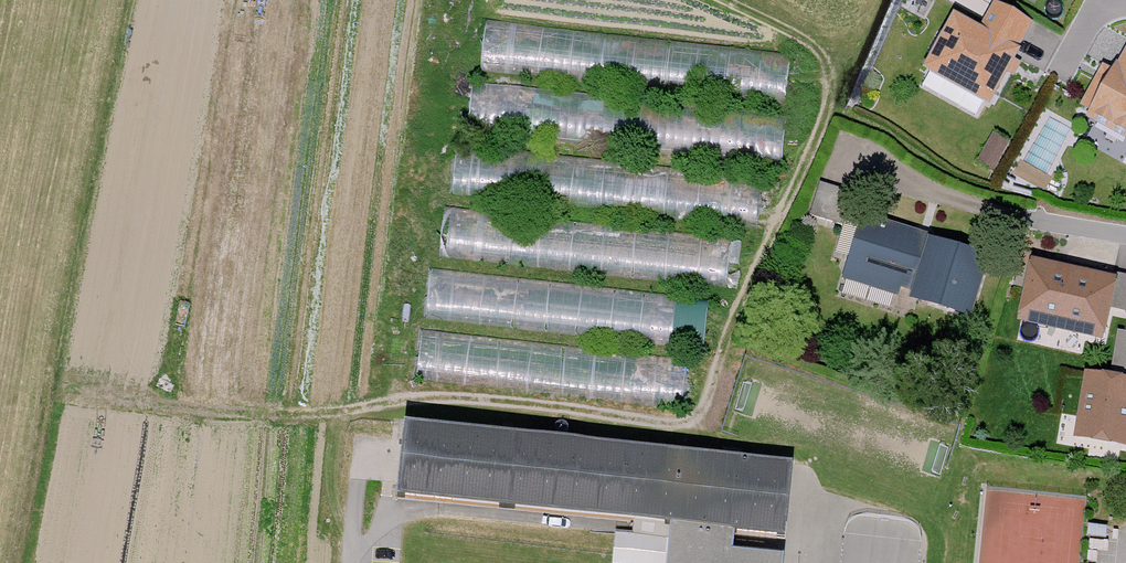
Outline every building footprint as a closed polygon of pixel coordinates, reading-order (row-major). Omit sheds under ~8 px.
[(981,29),(954,14),(926,65),(988,98),(1029,22),(995,3),(981,29)] [(482,70),(789,90),(791,45),(485,26),(482,70)] [(1090,114),(1125,134),(1125,49),(1090,114)] [(470,126),(783,152),(787,112),(473,86),(470,126)] [(807,216),(841,225),(849,194),(815,185),(807,216)] [(986,258),(864,219),(847,272),(969,311),(986,258)] [(1113,279),(1033,262),(1021,314),(1101,331),(1113,279)] [(423,329),(418,379),(601,396),(603,377),(642,381),(641,390),(684,394),(688,355),(423,329)] [(1087,372),(1077,433),(1125,441),(1125,378),(1087,372)] [(788,470),(394,430),(386,503),(667,532),(664,562),(769,562),(723,558),(725,537),(780,543),(788,470)] [(659,533),(616,531),(615,561),(651,562),(657,562),(659,533)]
